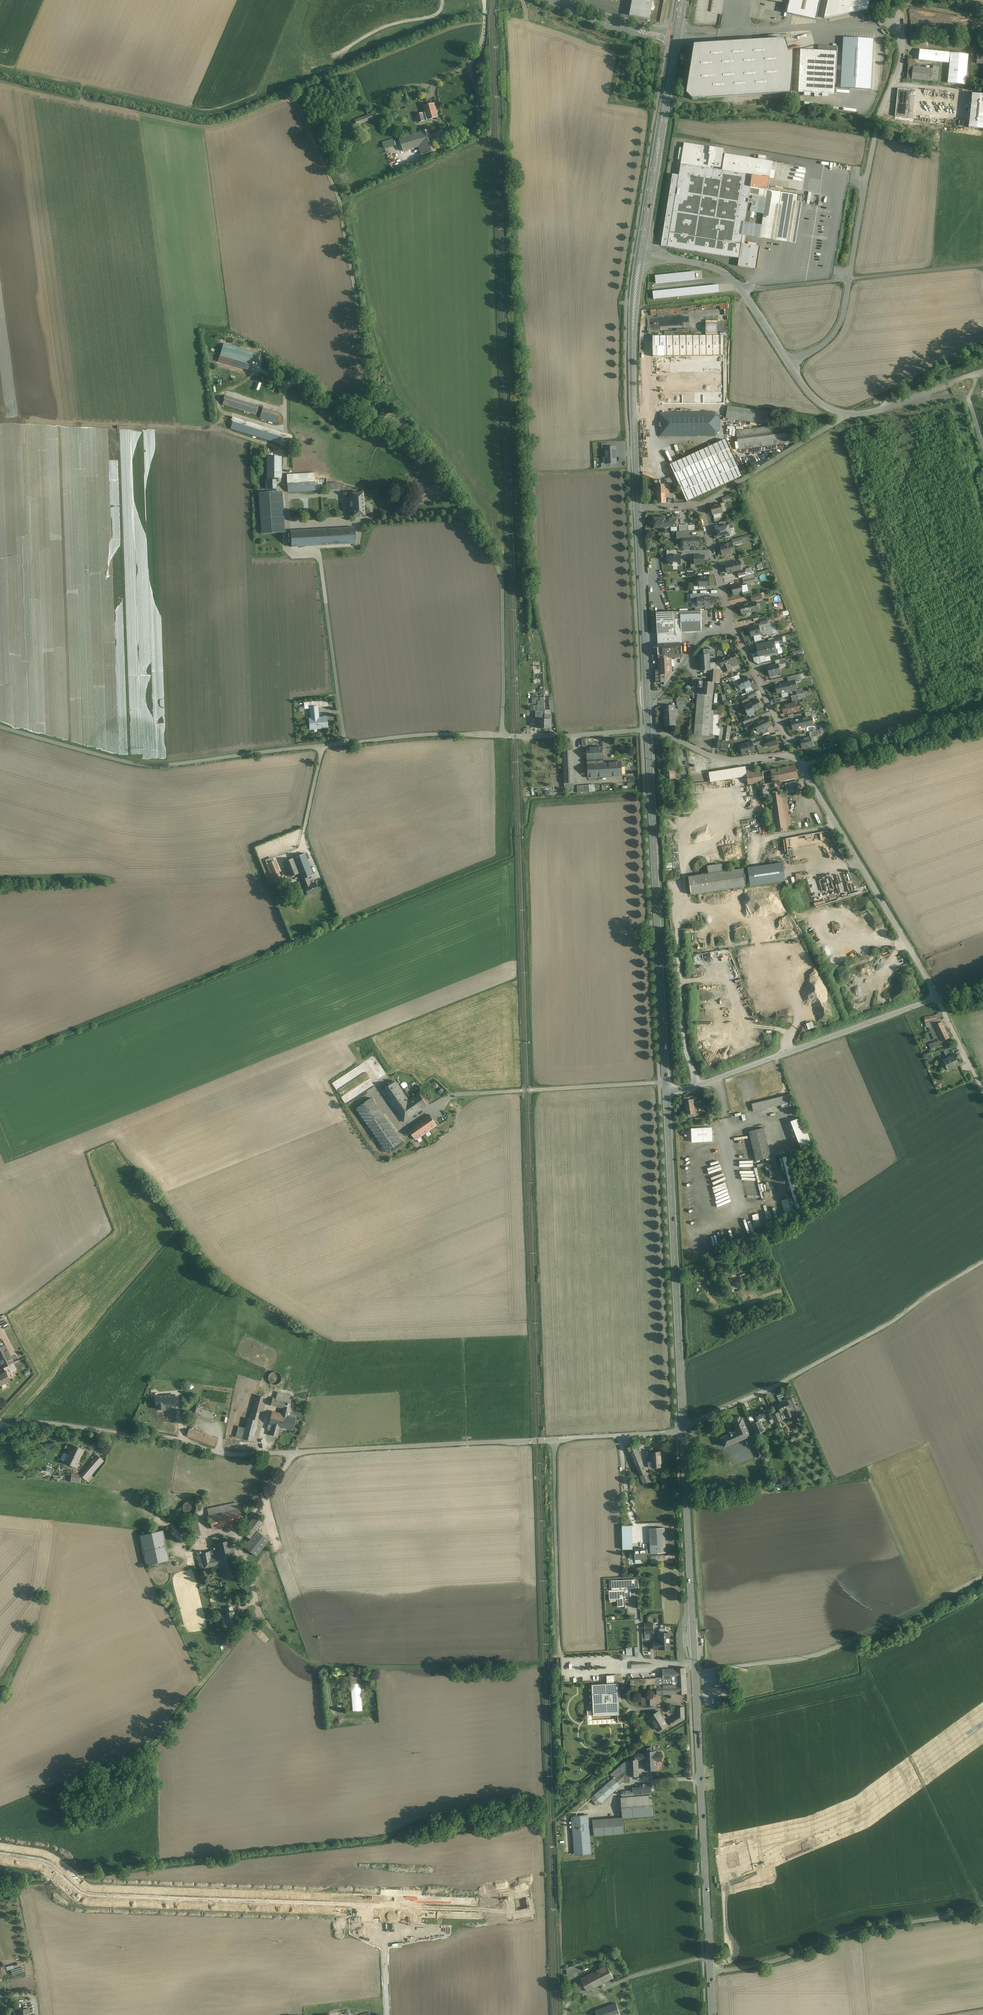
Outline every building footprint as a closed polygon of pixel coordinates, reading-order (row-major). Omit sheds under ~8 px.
[(630,16),(650,19),(653,0),(632,0),(630,16)] [(787,15),(816,20),(821,0),(790,0),(787,15)] [(823,19),(866,10),(868,0),(827,0),(823,19)] [(779,39),(694,45),(687,93),(693,100),(791,93),(793,51),(789,53),(785,40),(790,38),(790,35),(779,35),(779,39)] [(874,39),(858,39),(843,38),(843,42),(843,51),(842,68),(841,76),(841,88),(855,89),(863,89),(871,90),(872,75),(874,39)] [(818,51),(800,50),(798,92),(835,94),(835,85),(836,52),(828,51),(818,51)] [(968,55),(920,50),(919,60),(950,63),(948,83),(965,85),(968,55)] [(939,67),(933,66),(933,69),(913,67),(912,79),(938,82),(939,67)] [(972,94),(969,127),(982,128),(982,95),(972,94)] [(407,99),(395,104),(397,108),(408,103),(407,99)] [(434,103),(419,108),(420,112),(425,111),(426,112),(416,115),(419,126),(422,125),(421,122),(438,117),(434,103)] [(384,108),(355,120),(357,125),(386,113),(384,108)] [(428,130),(419,133),(425,151),(428,150),(430,155),(436,153),(428,130)] [(414,134),(401,138),(402,143),(415,139),(414,134)] [(710,147),(684,143),(681,164),(711,169),(711,166),(707,166),(710,147)] [(723,149),(710,147),(707,166),(711,166),(720,168),(723,149)] [(758,159),(725,154),(722,171),(752,175),(770,178),(772,162),(765,161),(766,156),(758,155),(758,159)] [(711,169),(681,164),(679,178),(668,247),(739,258),(742,243),(745,244),(746,236),(743,235),(744,228),(750,229),(751,224),(749,224),(753,204),(757,204),(756,203),(756,202),(755,201),(754,200),(753,200),(754,197),(749,196),(749,195),(750,187),(752,175),(722,171),(711,169)] [(668,247),(679,178),(677,178),(677,175),(673,175),(661,246),(668,247)] [(770,178),(752,175),(750,187),(768,190),(770,178)] [(797,195),(750,187),(749,195),(796,201),(797,195)] [(803,202),(796,201),(749,195),(749,196),(754,197),(753,200),(754,200),(755,201),(756,202),(756,203),(757,204),(753,204),(749,224),(751,224),(750,229),(744,228),(743,235),(796,243),(803,202)] [(760,247),(742,243),(739,258),(738,266),(757,269),(760,247)] [(695,272),(655,276),(656,283),(695,279),(695,272)] [(719,285),(653,291),(653,299),(719,292),(719,285)] [(653,336),(653,368),(661,367),(661,357),(724,356),(724,336),(653,336)] [(257,354),(223,344),(218,360),(250,370),(254,356),(256,357),(257,354)] [(226,396),(223,405),(256,415),(259,406),(226,396)] [(276,414),(277,412),(264,407),(260,418),(279,424),(282,416),(276,414)] [(715,412),(659,413),(659,436),(716,436),(720,431),(719,418),(715,412)] [(234,418),(231,430),(281,445),(284,434),(234,418)] [(793,423),(736,431),(739,449),(795,441),(793,423)] [(725,440),(670,465),(675,475),(676,477),(678,481),(681,489),(683,492),(687,501),(741,476),(725,440)] [(610,447),(605,448),(606,463),(606,464),(610,463),(616,463),(615,447),(610,447)] [(281,459),(267,458),(266,481),(280,481),(281,459)] [(315,474),(287,476),(288,493),(316,491),(315,474)] [(673,476),(666,479),(668,484),(669,483),(670,484),(672,483),(675,482),(678,481),(676,477),(673,478),(673,476)] [(665,484),(657,485),(658,503),(666,503),(665,498),(665,489),(665,484)] [(670,489),(669,489),(665,489),(665,498),(670,497),(670,499),(674,498),(674,493),(673,493),(671,493),(670,489)] [(279,492),(259,493),(262,533),(282,532),(279,492)] [(363,493),(352,493),(353,516),(364,515),(363,493)] [(720,504),(710,506),(712,515),(722,512),(720,504)] [(672,517),(653,518),(654,528),(672,527),(672,526),(672,519),(672,517)] [(720,528),(716,529),(718,536),(725,534),(730,533),(729,530),(728,526),(726,527),(720,528)] [(354,528),(291,531),(292,547),(355,543),(354,528)] [(695,536),(689,536),(690,537),(684,538),(684,547),(700,546),(699,537),(696,537),(695,536)] [(732,543),(721,546),(723,555),(734,552),(732,543)] [(677,564),(681,564),(681,555),(676,555),(670,555),(670,557),(670,564),(673,564),(673,565),(677,565),(677,564)] [(704,556),(695,556),(694,564),(704,565),(704,556)] [(739,561),(725,565),(727,573),(737,570),(736,566),(740,565),(739,561)] [(744,570),(737,572),(738,578),(753,575),(752,571),(745,573),(744,570)] [(708,577),(698,577),(698,586),(709,585),(708,577)] [(735,585),(731,586),(733,594),(743,592),(741,586),(740,583),(735,585)] [(714,597),(699,597),(699,601),(698,601),(698,606),(709,606),(709,605),(714,604),(714,597)] [(756,602),(749,603),(752,612),(758,610),(756,602)] [(749,603),(740,606),(742,614),(743,614),(743,616),(744,617),(747,616),(748,615),(747,613),(752,612),(749,603)] [(701,611),(674,612),(675,619),(681,619),(681,627),(681,632),(682,632),(702,631),(701,629),(705,628),(705,624),(708,624),(708,614),(701,614),(701,611)] [(674,612),(656,613),(658,634),(675,633),(675,627),(675,619),(674,612)] [(766,616),(759,618),(761,624),(767,623),(766,616)] [(754,626),(749,628),(751,636),(763,633),(763,635),(767,634),(767,635),(772,634),(770,624),(759,626),(758,624),(754,625),(754,626)] [(675,633),(658,634),(658,644),(681,643),(682,643),(682,635),(677,635),(677,633),(675,633)] [(681,643),(658,644),(659,658),(670,658),(682,657),(681,643)] [(757,647),(759,655),(759,656),(764,655),(764,657),(778,654),(777,649),(780,648),(779,644),(775,645),(775,643),(770,644),(769,643),(763,644),(764,645),(757,647)] [(704,655),(699,656),(700,671),(709,670),(717,669),(717,664),(710,664),(709,658),(714,658),(714,650),(704,650),(704,655)] [(726,657),(717,660),(717,664),(717,669),(720,669),(720,672),(722,672),(724,671),(724,672),(725,672),(726,672),(727,673),(730,672),(731,670),(730,670),(731,669),(732,671),(740,667),(734,653),(726,657)] [(778,664),(767,666),(769,675),(779,673),(778,664)] [(660,669),(655,669),(656,682),(665,681),(664,674),(672,674),(671,668),(660,669)] [(734,683),(737,682),(741,680),(739,675),(731,678),(733,682),(734,683)] [(747,677),(741,680),(737,682),(740,689),(740,690),(751,685),(747,677)] [(710,682),(699,681),(695,724),(710,726),(711,715),(714,683),(710,682)] [(789,682),(785,683),(787,691),(787,693),(792,691),(792,690),(797,689),(795,681),(789,682)] [(785,683),(775,685),(777,693),(787,691),(785,683)] [(747,694),(746,695),(741,698),(744,703),(750,700),(749,699),(756,695),(755,692),(754,692),(749,694),(747,694)] [(809,692),(798,694),(799,700),(811,698),(809,692)] [(758,699),(752,701),(750,702),(753,710),(754,709),(761,706),(758,699)] [(799,701),(793,703),(795,710),(795,712),(801,710),(799,701)] [(750,702),(743,705),(746,710),(747,710),(749,715),(755,712),(754,709),(753,710),(750,702)] [(793,703),(784,705),(786,712),(795,710),(793,703)] [(308,718),(309,730),(328,727),(326,716),(319,717),(318,705),(309,706),(310,717),(308,718)] [(675,705),(664,706),(665,726),(675,726),(675,705)] [(545,707),(538,707),(538,712),(536,712),(536,720),(539,720),(539,728),(545,728),(545,715),(545,713),(545,707)] [(806,718),(801,719),(803,727),(813,725),(811,717),(806,718)] [(767,718),(755,724),(759,732),(766,728),(771,725),(767,718)] [(801,719),(791,721),(793,730),(803,727),(801,719)] [(710,726),(695,724),(694,735),(710,736),(710,734),(710,726)] [(771,725),(766,728),(769,734),(775,732),(772,725),(771,725)] [(724,727),(722,741),(719,740),(717,749),(727,750),(730,727),(724,727)] [(821,730),(810,732),(812,738),(822,735),(821,730)] [(775,737),(770,738),(770,736),(766,737),(769,747),(777,744),(775,737)] [(810,738),(800,740),(802,749),(813,746),(810,738)] [(752,742),(740,745),(743,754),(755,751),(753,745),(752,742)] [(602,747),(587,748),(589,777),(613,776),(622,776),(621,762),(603,763),(602,747)] [(570,751),(563,751),(564,783),(572,783),(570,751)] [(795,765),(778,769),(780,782),(782,782),(785,781),(793,779),(798,778),(795,765)] [(745,767),(709,773),(710,782),(747,776),(746,774),(746,773),(745,767)] [(755,772),(746,774),(747,776),(748,784),(757,783),(763,782),(764,784),(780,782),(778,769),(755,772)] [(674,770),(664,771),(665,775),(664,775),(665,780),(668,779),(668,781),(671,780),(671,779),(675,779),(674,771),(674,770)] [(770,833),(787,831),(791,830),(785,786),(785,781),(782,782),(780,782),(764,784),(766,798),(769,825),(770,833)] [(763,782),(757,783),(759,799),(766,798),(764,784),(763,782)] [(783,851),(786,851),(786,856),(790,856),(789,849),(792,849),(791,838),(782,838),(783,851)] [(299,873),(301,880),(309,877),(314,876),(310,863),(313,862),(310,853),(284,862),(289,877),(299,873)] [(722,866),(708,868),(708,874),(689,877),(691,895),(794,880),(791,856),(784,857),(775,858),(771,859),(772,865),(723,872),(722,866)] [(282,880),(274,858),(267,861),(275,882),(282,880)] [(309,877),(301,880),(307,897),(319,892),(316,882),(311,884),(309,877)] [(941,1017),(939,1012),(937,1013),(937,1015),(924,1017),(925,1022),(926,1027),(929,1028),(934,1040),(937,1038),(939,1042),(942,1041),(949,1038),(942,1022),(941,1022),(939,1018),(941,1017)] [(804,1024),(806,1030),(814,1027),(812,1021),(804,1024)] [(936,1041),(929,1044),(930,1049),(930,1050),(930,1052),(939,1050),(936,1041)] [(951,1048),(943,1050),(946,1056),(947,1055),(948,1058),(954,1055),(951,1048)] [(948,1058),(943,1060),(948,1070),(959,1065),(954,1055),(948,1058)] [(397,1081),(382,1091),(403,1122),(428,1105),(419,1093),(409,1100),(397,1081)] [(752,1104),(754,1111),(793,1102),(791,1094),(752,1104)] [(373,1096),(355,1107),(385,1157),(403,1146),(373,1096)] [(690,1097),(684,1098),(687,1115),(688,1114),(688,1117),(696,1116),(693,1099),(690,1100),(690,1097)] [(429,1114),(422,1119),(430,1131),(437,1126),(429,1114)] [(801,1117),(791,1121),(802,1151),(812,1147),(801,1117)] [(422,1119),(416,1123),(424,1135),(430,1131),(422,1119)] [(416,1123),(409,1128),(417,1140),(424,1135),(416,1123)] [(711,1128),(692,1129),(692,1132),(692,1139),(693,1142),(712,1141),(712,1138),(711,1131),(711,1128)] [(764,1128),(749,1131),(756,1161),(771,1157),(764,1128)] [(790,1156),(783,1157),(799,1218),(806,1216),(790,1156)] [(770,1162),(757,1164),(757,1166),(765,1165),(766,1170),(768,1170),(770,1177),(773,1177),(771,1164),(770,1164),(770,1162)] [(762,1198),(772,1196),(769,1182),(764,1182),(764,1183),(758,1184),(762,1198)] [(792,1198),(781,1201),(786,1220),(797,1217),(792,1198)] [(766,1205),(763,1205),(767,1219),(773,1218),(771,1210),(767,1211),(766,1205)] [(754,1227),(761,1226),(758,1213),(751,1215),(754,1227)] [(6,1345),(0,1348),(0,1362),(3,1368),(14,1362),(6,1345)] [(6,1372),(0,1375),(0,1384),(1,1386),(11,1381),(6,1372)] [(157,1392),(158,1410),(167,1409),(167,1405),(179,1405),(178,1390),(157,1392)] [(283,1414),(289,1416),(293,1397),(278,1393),(277,1398),(274,1398),(272,1406),(284,1409),(283,1414)] [(253,1442),(263,1397),(254,1394),(246,1428),(239,1426),(236,1438),(253,1442)] [(786,1399),(776,1404),(783,1419),(793,1414),(786,1399)] [(197,1408),(195,1415),(212,1421),(214,1414),(197,1408)] [(764,1408),(756,1412),(761,1422),(769,1418),(764,1408)] [(178,1429),(177,1411),(163,1412),(164,1430),(178,1429)] [(283,1414),(273,1412),(268,1429),(271,1430),(270,1435),(279,1437),(281,1427),(294,1430),(297,1418),(289,1416),(283,1414)] [(737,1417),(725,1422),(731,1436),(715,1444),(720,1454),(748,1441),(737,1417)] [(761,1422),(752,1426),(757,1436),(766,1432),(761,1422)] [(190,1428),(187,1436),(215,1446),(218,1439),(190,1428)] [(635,1444),(627,1448),(643,1486),(653,1482),(649,1472),(647,1473),(635,1444)] [(77,1467),(84,1450),(71,1445),(64,1462),(77,1467)] [(663,1451),(650,1451),(651,1470),(664,1469),(663,1451)] [(104,1460),(98,1455),(81,1475),(86,1480),(104,1460)] [(208,1509),(212,1528),(241,1522),(237,1502),(208,1509)] [(243,1532),(252,1539),(258,1531),(264,1523),(255,1516),(243,1532)] [(201,1535),(198,1519),(190,1520),(194,1537),(201,1535)] [(665,1527),(649,1528),(650,1554),(666,1553),(665,1527)] [(169,1560),(162,1531),(141,1535),(147,1565),(169,1560)] [(270,1540),(258,1531),(252,1539),(245,1547),(257,1556),(270,1540)] [(220,1542),(215,1543),(216,1550),(218,1558),(219,1564),(222,1577),(238,1574),(230,1540),(220,1542)] [(647,1548),(634,1549),(635,1560),(642,1560),(642,1558),(647,1558),(647,1548)] [(197,1560),(198,1565),(203,1563),(204,1568),(219,1564),(218,1558),(211,1559),(210,1551),(196,1554),(197,1560)] [(668,1563),(668,1555),(651,1555),(651,1563),(668,1563)] [(634,1585),(634,1580),(613,1581),(613,1590),(610,1590),(611,1598),(618,1598),(619,1606),(625,1605),(625,1594),(628,1594),(627,1589),(631,1589),(631,1585),(634,1585)] [(233,1611),(227,1613),(224,1614),(227,1626),(237,1623),(236,1619),(235,1614),(233,1611)] [(669,1633),(658,1633),(659,1640),(660,1639),(660,1642),(656,1642),(654,1644),(654,1649),(661,1649),(670,1649),(669,1633)] [(686,1668),(663,1669),(663,1677),(656,1677),(656,1678),(656,1685),(656,1686),(657,1685),(657,1694),(687,1693),(686,1668)] [(362,1710),(359,1675),(349,1676),(352,1711),(362,1710)] [(656,1685),(656,1678),(631,1679),(631,1686),(656,1685)] [(620,1714),(618,1683),(592,1685),(593,1716),(620,1714)] [(653,1695),(642,1696),(642,1706),(654,1705),(653,1695)] [(667,1725),(659,1711),(650,1717),(653,1722),(652,1722),(652,1724),(653,1725),(654,1726),(655,1725),(658,1730),(667,1725)] [(678,1715),(669,1720),(673,1726),(681,1721),(678,1715)] [(657,1750),(644,1750),(644,1752),(638,1752),(634,1754),(634,1760),(638,1760),(644,1759),(644,1770),(657,1769),(657,1761),(661,1761),(661,1751),(657,1751),(657,1750)] [(639,1775),(638,1760),(627,1760),(610,1775),(613,1778),(619,1784),(624,1780),(624,1782),(633,1782),(632,1776),(639,1775)] [(619,1784),(613,1778),(591,1797),(598,1806),(620,1786),(619,1784)] [(622,1791),(623,1796),(651,1794),(650,1783),(640,1784),(640,1786),(633,1787),(633,1790),(622,1791)] [(621,1797),(623,1817),(654,1815),(652,1794),(651,1794),(623,1796),(621,1797)] [(591,1854),(588,1815),(572,1816),(575,1855),(591,1854)] [(624,1833),(623,1817),(593,1819),(594,1835),(624,1833)] [(606,1964),(596,1970),(604,1983),(613,1978),(606,1964)] [(597,1970),(587,1976),(594,1988),(604,1983),(597,1970)] [(596,2011),(597,2014),(621,2014),(616,2003),(596,2011)]
